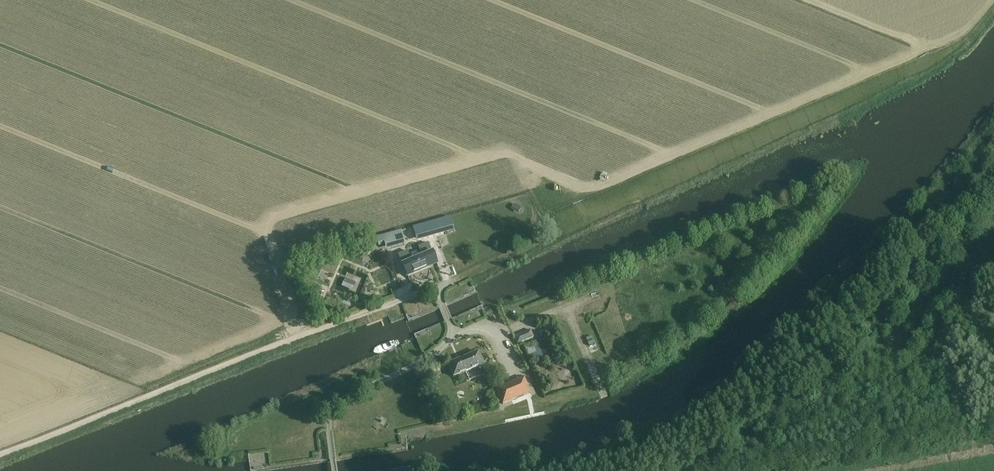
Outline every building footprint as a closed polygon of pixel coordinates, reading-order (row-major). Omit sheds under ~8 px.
[(450,217),(413,228),(416,238),(453,228),(450,217)] [(383,236),(376,238),(378,247),(385,245),(385,246),(386,250),(405,245),(404,241),(401,231),(383,236)] [(398,255),(402,266),(403,267),(407,276),(437,263),(433,254),(433,253),(432,253),(428,243),(418,247),(423,257),(412,261),(408,251),(398,255)] [(465,261),(456,264),(459,275),(468,272),(465,261)] [(381,270),(385,284),(396,281),(393,267),(381,270)] [(352,273),(346,286),(359,292),(365,279),(352,273)] [(530,331),(514,337),(517,345),(533,339),(530,331)] [(587,340),(589,345),(596,342),(594,337),(587,340)] [(606,349),(619,343),(617,338),(604,344),(606,349)] [(530,345),(534,355),(543,351),(540,342),(530,345)] [(483,365),(482,361),(478,352),(448,364),(454,377),(483,365)] [(503,405),(509,402),(530,394),(523,378),(508,385),(497,389),(503,405)] [(603,380),(597,383),(599,388),(594,390),(597,398),(608,394),(603,380)]
